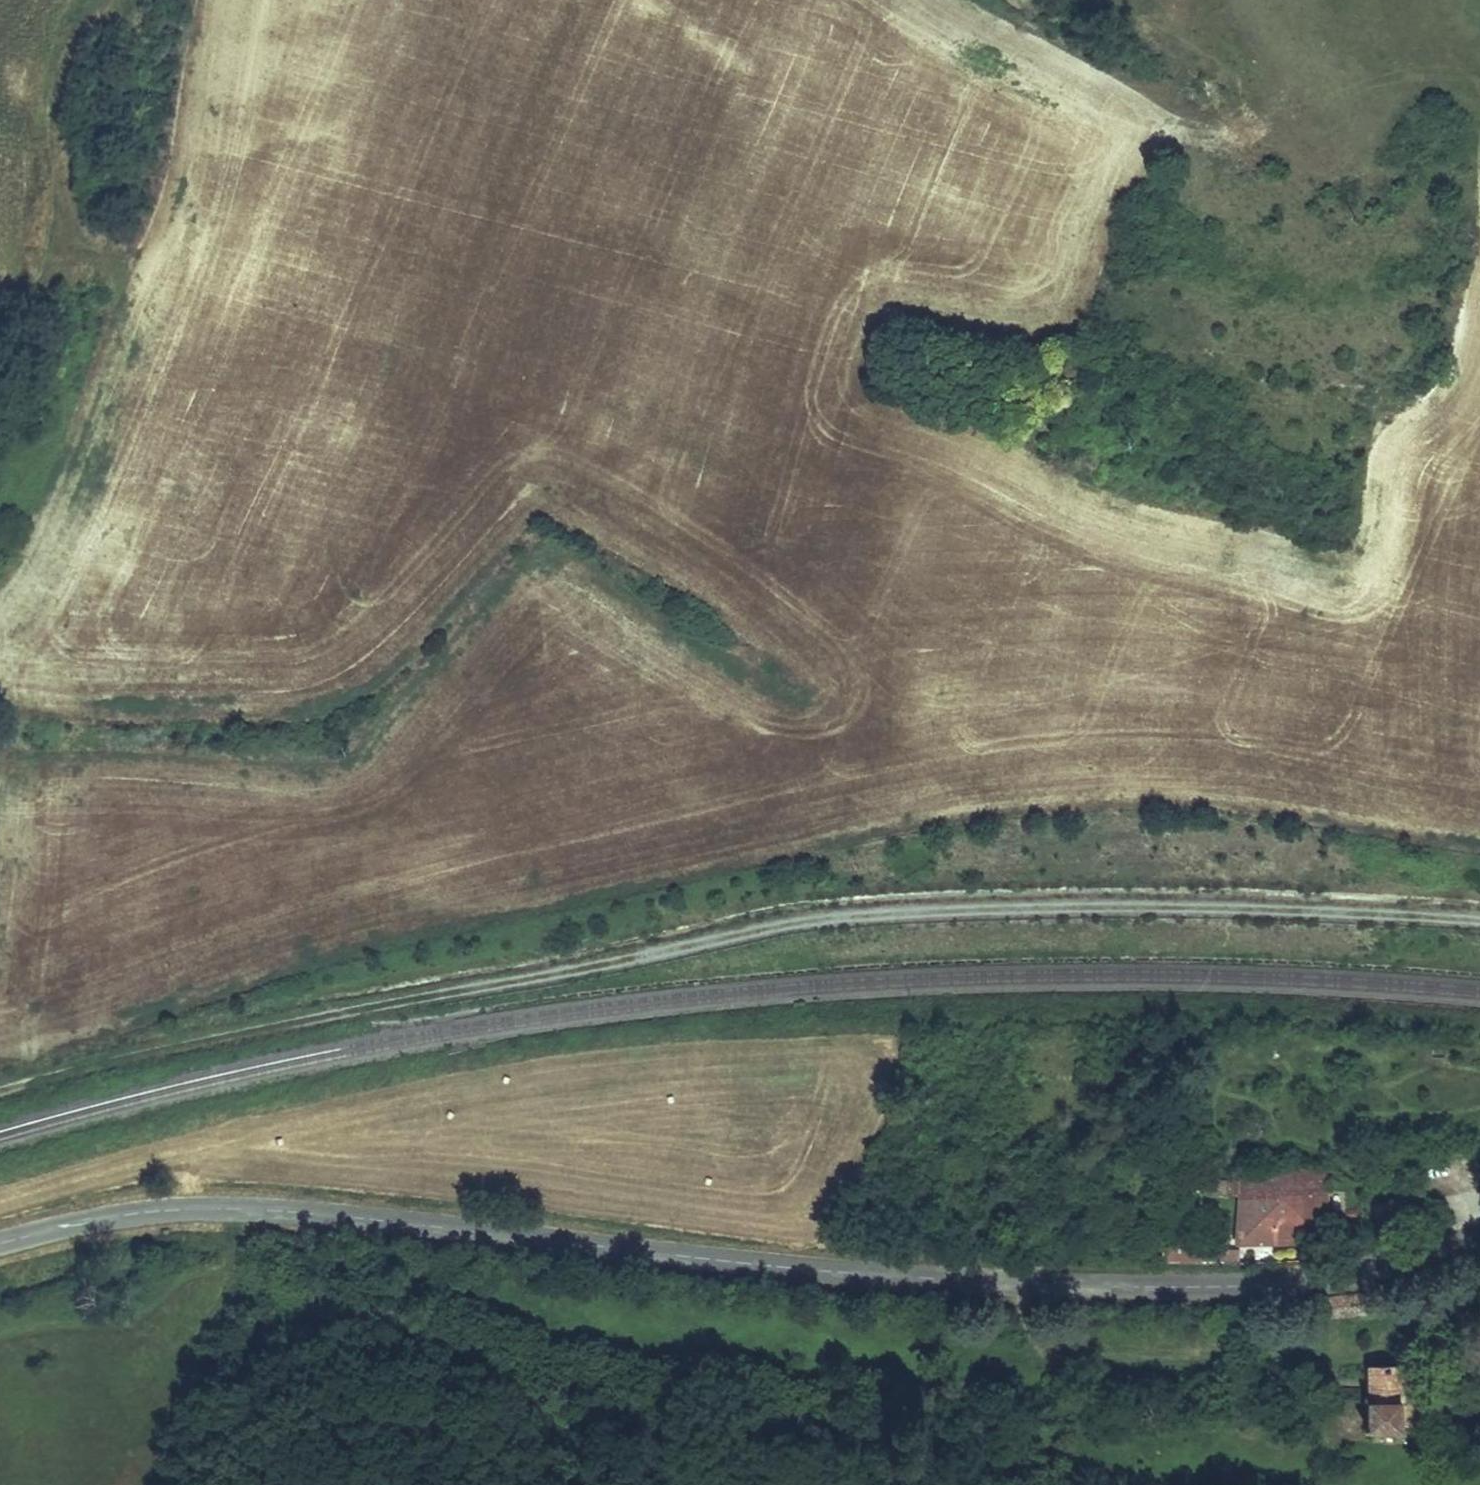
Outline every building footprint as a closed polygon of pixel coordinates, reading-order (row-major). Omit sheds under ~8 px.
[(1334,1176),(1221,1183),(1221,1204),(1246,1202),(1245,1245),(1332,1247),(1334,1176)] [(1413,1406),(1413,1377),(1376,1374),(1375,1396),(1375,1403),(1375,1425),(1412,1427),(1413,1406)]
